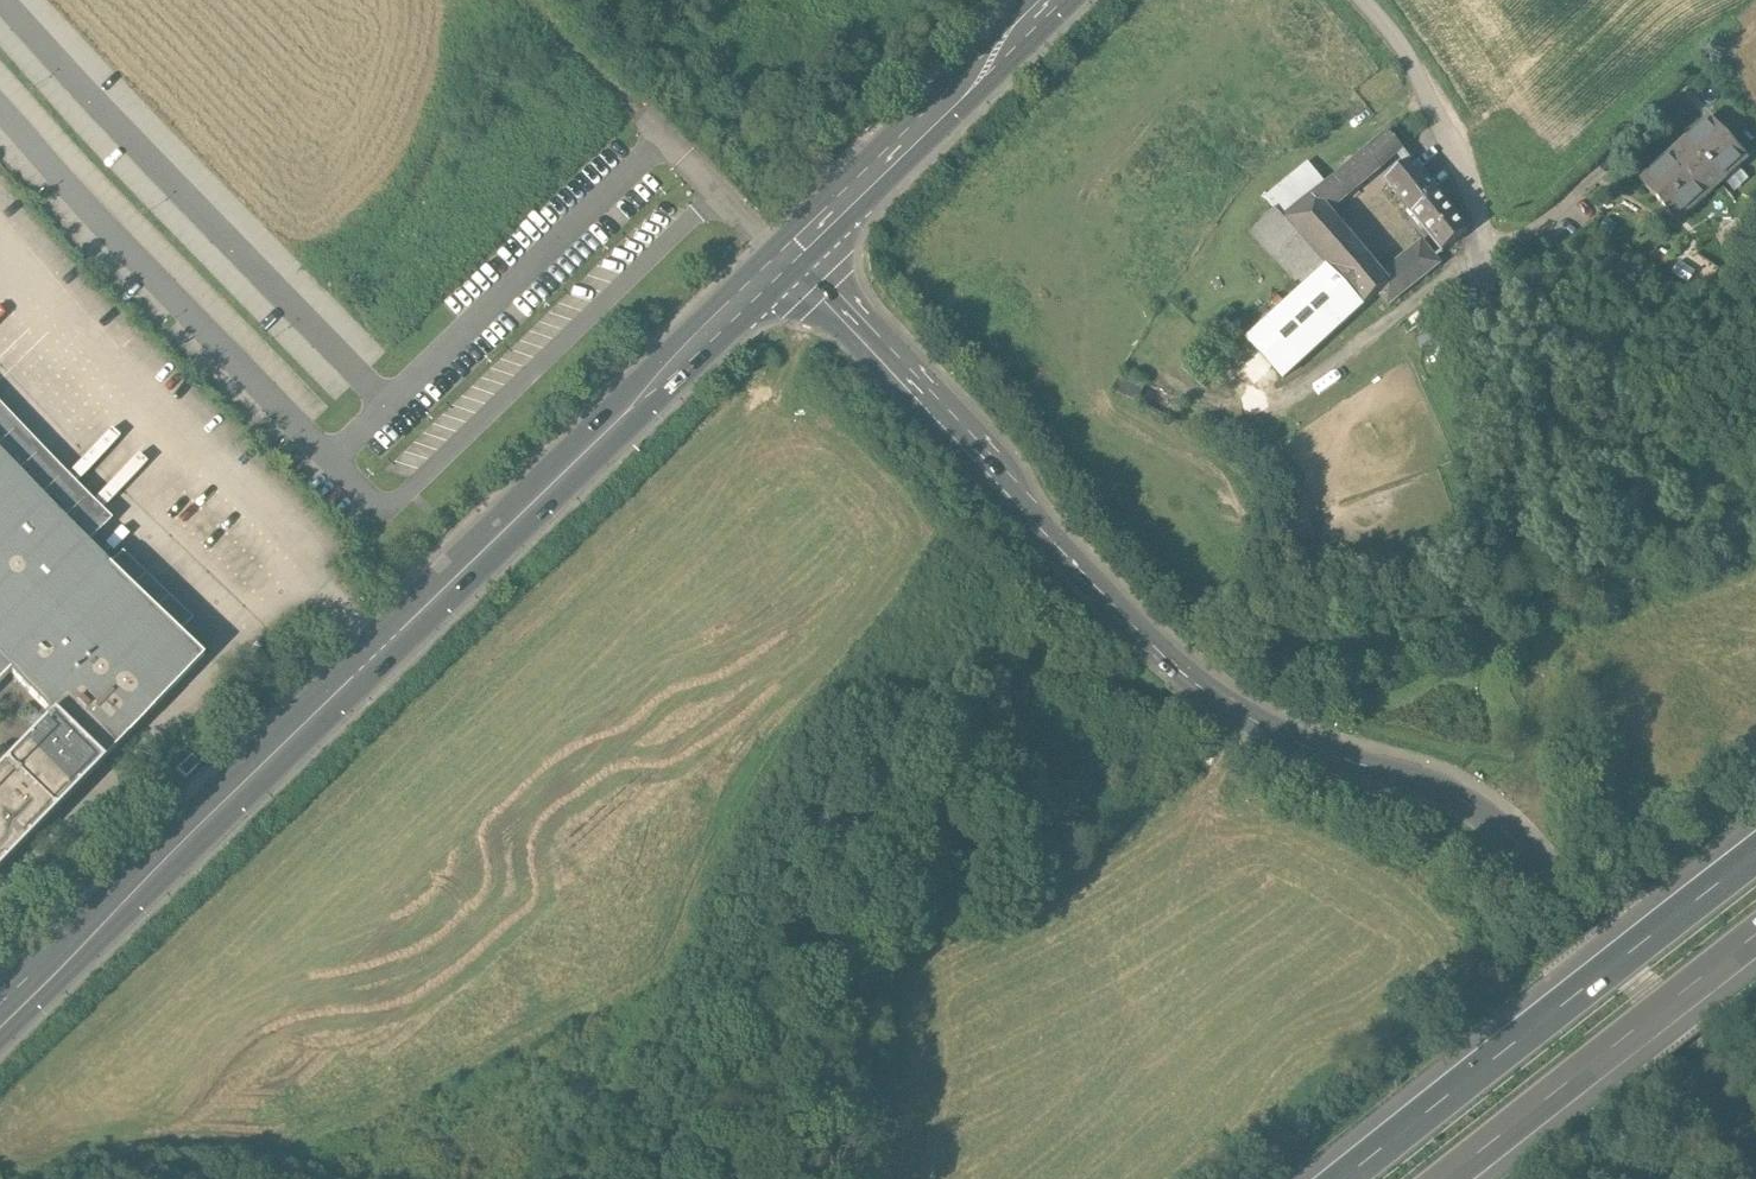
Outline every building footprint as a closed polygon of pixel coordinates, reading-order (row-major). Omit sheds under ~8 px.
[(1710,121),(1641,183),(1677,223),(1746,160),(1710,121)] [(1283,381),(1379,293),(1389,285),(1380,273),(1328,212),(1402,150),(1387,133),(1334,179),(1325,186),(1284,217),(1328,268),(1303,290),(1247,339),(1283,381)] [(1387,183),(1413,216),(1439,196),(1413,162),(1387,183)] [(1265,198),(1275,211),(1282,219),(1284,217),(1325,186),(1308,164),(1265,198)] [(1467,232),(1439,196),(1413,216),(1441,252),(1467,232)] [(1328,268),(1284,217),(1282,219),(1275,211),(1252,231),(1303,290),(1328,268)] [(1422,241),(1380,273),(1389,285),(1379,293),(1387,304),(1439,263),(1422,241)] [(9,676),(52,717),(103,764),(204,659),(178,633),(189,621),(121,555),(109,568),(77,536),(96,516),(0,423),(0,685),(9,676)] [(0,771),(0,870),(103,764),(52,717),(0,771)]
